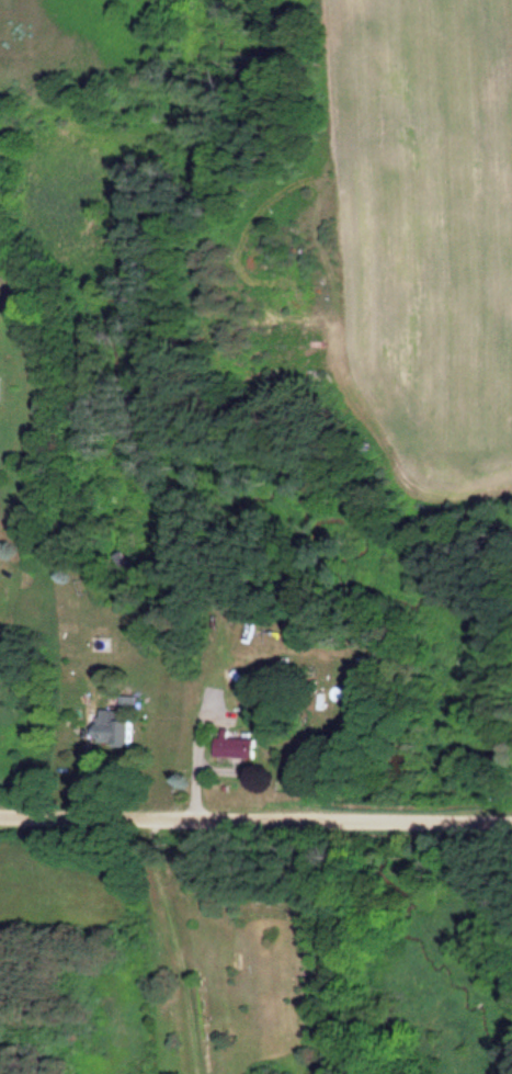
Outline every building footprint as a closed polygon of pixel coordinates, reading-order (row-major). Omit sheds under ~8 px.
[(140,708),(140,695),(123,695),(123,708),(140,708)] [(138,711),(100,711),(100,744),(138,744),(138,711)] [(263,737),(223,737),(223,758),(263,758),(263,737)]
